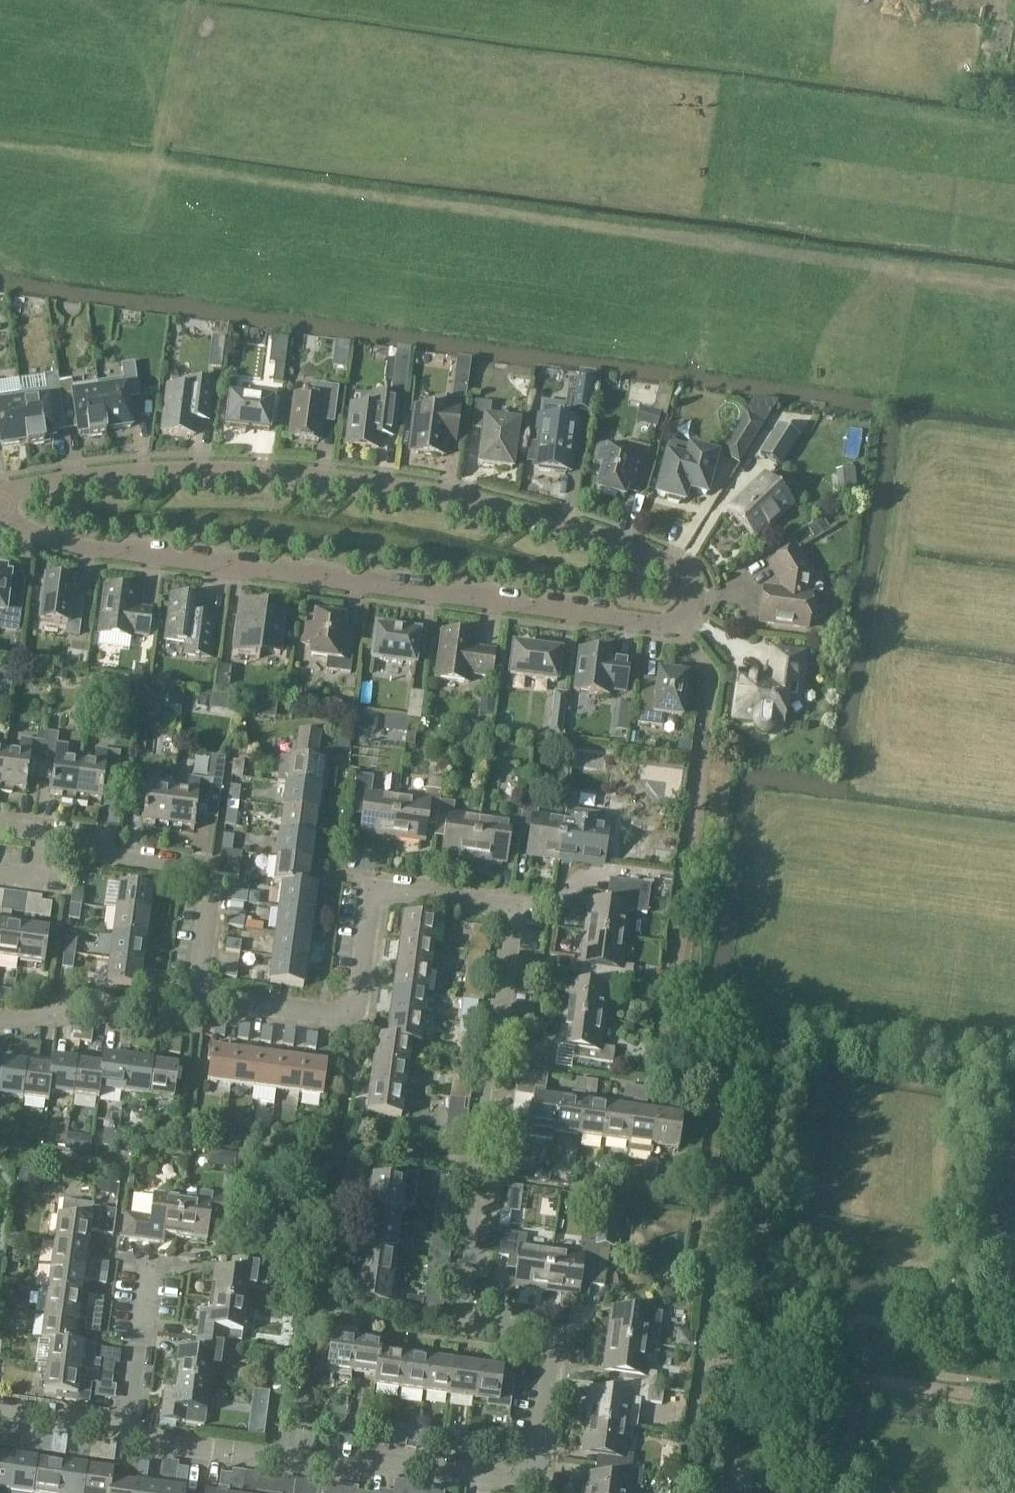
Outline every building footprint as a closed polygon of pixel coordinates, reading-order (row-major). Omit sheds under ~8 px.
[(334,353),(347,355),(349,344),(336,342),(334,353)] [(405,392),(410,350),(396,348),(391,390),(405,392)] [(457,359),(452,398),(457,398),(457,399),(466,400),(471,360),(457,359)] [(123,380),(97,383),(105,435),(106,435),(105,431),(130,428),(126,399),(139,398),(134,363),(121,365),(123,380)] [(283,384),(285,366),(275,364),(273,382),(283,384)] [(526,463),(535,464),(535,468),(570,473),(572,451),(575,452),(579,421),(577,421),(578,410),(590,412),(595,374),(579,372),(578,380),(569,379),(563,419),(539,416),(535,444),(528,443),(526,463)] [(46,391),(20,394),(28,446),(44,444),(43,440),(53,438),(51,424),(64,422),(58,382),(57,374),(44,376),(46,391)] [(88,437),(105,435),(97,383),(72,387),(71,380),(58,382),(64,422),(76,421),(78,435),(88,434),(88,437)] [(187,389),(167,387),(162,431),(194,435),(196,419),(209,421),(213,383),(188,380),(187,389)] [(314,398),(295,395),(290,437),(318,441),(323,403),(335,405),(337,389),(316,386),(314,398)] [(28,446),(20,394),(0,397),(0,438),(1,446),(26,442),(27,446),(28,446)] [(363,407),(352,406),(347,445),(377,449),(379,432),(383,429),(393,430),(397,396),(377,394),(376,402),(367,401),(364,403),(363,407)] [(230,396),(227,426),(269,431),(272,402),(230,396)] [(754,399),(745,414),(752,419),(763,426),(773,410),(778,403),(754,399)] [(415,416),(411,416),(409,432),(413,433),(410,453),(443,457),(445,445),(453,446),(458,407),(456,407),(456,405),(434,402),(432,413),(416,410),(415,416)] [(491,404),(475,402),(472,429),(483,430),(478,465),(512,470),(518,424),(489,420),(491,404)] [(636,422),(657,428),(661,413),(640,407),(636,422)] [(752,419),(739,440),(750,447),(763,426),(752,419)] [(760,454),(781,467),(799,438),(778,425),(760,454)] [(643,477),(650,448),(627,442),(624,454),(598,447),(593,463),(603,466),(597,490),(624,497),(630,474),(643,477)] [(717,456),(670,443),(657,494),(668,497),(667,501),(679,504),(680,500),(684,501),(687,490),(706,495),(717,456)] [(792,504),(766,477),(728,513),(755,540),(792,504)] [(807,527),(812,536),(828,526),(822,518),(807,527)] [(780,593),(764,591),(760,622),(807,629),(808,621),(811,622),(817,618),(818,610),(814,605),(810,604),(811,597),(807,597),(810,574),(794,548),(771,563),(781,580),(780,593)] [(16,631),(23,582),(9,581),(9,577),(4,576),(4,571),(0,571),(0,612),(0,615),(0,628),(16,631)] [(67,625),(66,634),(78,636),(82,604),(70,602),(73,583),(46,579),(44,592),(42,592),(40,604),(42,604),(40,621),(67,625)] [(132,634),(147,636),(151,611),(135,608),(138,591),(105,587),(99,634),(131,638),(132,634)] [(165,640),(185,643),(184,655),(209,658),(215,618),(201,616),(203,600),(171,596),(165,640)] [(233,656),(259,659),(260,653),(279,655),(285,615),(265,612),(266,608),(240,605),(233,656)] [(350,674),(354,644),(340,642),(343,619),(316,615),(314,628),(304,627),(302,643),(312,645),(310,656),(328,659),(326,671),(350,674)] [(419,634),(376,628),(372,660),(414,665),(419,634)] [(474,636),(442,632),(436,678),(468,683),(469,674),(491,677),(494,651),(481,650),(480,652),(472,651),(474,636)] [(510,676),(556,682),(560,652),(513,646),(510,676)] [(581,650),(575,692),(607,696),(607,689),(626,692),(629,663),(611,660),(612,654),(581,650)] [(750,681),(739,679),(734,719),(754,721),(754,724),(754,726),(754,728),(755,730),(756,731),(758,733),(759,734),(761,735),(763,735),(765,735),(767,735),(769,734),(770,733),(772,732),(773,730),(774,728),(774,727),(775,724),(783,725),(787,699),(797,700),(803,655),(774,651),(769,683),(761,682),(761,681),(761,680),(760,679),(760,678),(759,677),(758,677),(757,676),(756,676),(755,676),(754,676),(753,677),(752,677),(751,678),(751,679),(750,680),(750,681)] [(148,666),(141,665),(134,670),(133,678),(147,679),(148,666)] [(217,666),(214,692),(228,694),(231,668),(217,666)] [(688,705),(690,690),(685,689),(687,676),(685,676),(686,671),(671,669),(670,674),(659,672),(656,696),(642,694),(638,724),(666,728),(668,716),(681,717),(683,704),(688,705)] [(64,679),(65,671),(56,670),(55,678),(64,679)] [(354,680),(346,679),(344,689),(353,690),(354,680)] [(125,683),(122,697),(134,699),(137,685),(125,683)] [(567,693),(554,692),(549,737),(561,738),(567,693)] [(423,695),(411,693),(408,718),(420,720),(423,695)] [(628,730),(632,704),(616,702),(613,728),(628,730)] [(375,732),(377,716),(357,713),(355,729),(375,732)] [(278,782),(287,784),(320,788),(326,789),(328,773),(322,772),(324,763),(316,762),(320,732),(298,729),(294,759),(281,757),(278,782)] [(37,731),(36,740),(45,742),(46,732),(37,731)] [(61,800),(76,802),(81,763),(66,761),(68,745),(58,744),(59,734),(46,732),(45,742),(40,779),(51,781),(49,794),(62,796),(61,800)] [(407,732),(405,744),(414,745),(416,733),(407,732)] [(4,752),(0,786),(0,792),(12,793),(13,789),(25,791),(27,777),(40,779),(45,742),(36,740),(21,738),(19,754),(4,752)] [(94,765),(81,763),(76,802),(88,804),(88,799),(101,801),(103,788),(115,789),(117,776),(125,777),(126,766),(119,762),(120,752),(96,749),(94,765)] [(233,761),(231,776),(242,777),(244,762),(233,761)] [(154,829),(167,830),(173,791),(158,789),(160,773),(136,770),(132,808),(144,809),(142,823),(155,824),(154,829)] [(364,836),(392,840),(398,795),(372,791),(373,778),(358,775),(353,815),(367,817),(364,836)] [(174,783),(173,791),(167,830),(181,832),(181,828),(194,830),(195,816),(208,818),(213,780),(189,777),(188,784),(174,783)] [(424,798),(398,795),(392,840),(420,844),(422,824),(435,826),(440,800),(442,779),(427,777),(424,798)] [(317,813),(320,788),(287,784),(284,809),(317,813)] [(241,787),(230,786),(228,801),(238,802),(241,787)] [(455,803),(440,800),(435,826),(434,838),(448,840),(446,857),(474,861),(480,816),(453,812),(455,803)] [(524,802),(523,812),(520,837),(533,839),(530,859),(558,863),(564,817),(538,813),(539,804),(524,802)] [(681,806),(671,805),(670,812),(680,813),(681,806)] [(284,809),(280,833),(314,838),(317,813),(284,809)] [(227,810),(224,826),(235,827),(237,811),(227,810)] [(507,819),(480,816),(474,861),(501,865),(504,847),(518,849),(520,837),(523,812),(508,810),(507,819)] [(592,821),(564,817),(558,863),(586,866),(589,849),(593,850),(595,840),(590,839),(592,821)] [(280,833),(277,857),(310,862),(314,838),(280,833)] [(234,836),(223,834),(221,849),(232,851),(234,836)] [(232,851),(221,849),(218,874),(229,876),(232,851)] [(307,885),(310,862),(277,857),(274,883),(283,884),(283,883),(307,886),(307,885)] [(606,890),(649,896),(651,884),(608,878),(606,890)] [(283,883),(283,884),(280,907),(313,912),(317,887),(307,885),(307,886),(283,883)] [(120,884),(116,909),(149,913),(153,889),(120,884)] [(72,889),(71,902),(81,904),(83,890),(72,889)] [(248,892),(233,890),(231,901),(247,903),(248,892)] [(582,931),(629,937),(633,911),(647,913),(649,896),(606,890),(604,902),(587,900),(586,904),(582,931)] [(3,896),(0,917),(0,957),(19,960),(23,927),(10,925),(14,897),(3,896)] [(41,901),(39,916),(50,917),(52,902),(41,901)] [(79,920),(81,904),(71,902),(68,919),(79,920)] [(310,937),(313,912),(280,907),(277,932),(310,937)] [(116,909),(113,934),(146,938),(149,913),(116,909)] [(245,917),(229,915),(228,926),(243,928),(245,917)] [(404,915),(400,940),(433,945),(437,919),(404,915)] [(473,925),(471,936),(486,938),(488,927),(473,925)] [(49,930),(23,927),(19,960),(44,963),(49,930)] [(596,962),(594,975),(632,980),(634,966),(624,964),(629,937),(582,931),(579,959),(596,962)] [(277,932),(273,956),(307,961),(310,937),(277,932)] [(145,947),(146,938),(113,934),(110,958),(143,963),(148,963),(151,948),(145,947)] [(66,938),(64,952),(75,954),(77,939),(66,938)] [(226,939),(225,950),(240,952),(241,941),(226,939)] [(430,969),(433,945),(400,940),(397,964),(430,969)] [(485,951),(470,949),(468,961),(483,963),(485,951)] [(73,969),(75,954),(64,952),(62,967),(73,969)] [(303,987),(307,961),(273,956),(270,982),(303,987)] [(139,989),(143,963),(110,958),(106,984),(139,989)] [(427,993),(430,969),(397,964),(394,989),(427,993)] [(238,967),(223,965),(221,976),(237,978),(238,967)] [(481,976),(466,974),(465,986),(480,988),(481,976)] [(565,985),(561,1013),(607,1019),(610,993),(620,994),(622,980),(632,981),(632,980),(594,975),(585,974),(583,988),(565,985)] [(394,989),(391,1013),(424,1018),(427,993),(394,989)] [(477,1012),(478,1000),(463,999),(462,1010),(477,1012)] [(378,1036),(378,1037),(421,1043),(422,1031),(430,1032),(432,1019),(424,1018),(391,1013),(388,1038),(378,1036)] [(603,1046),(607,1019),(561,1013),(557,1041),(575,1043),(573,1057),(613,1063),(615,1048),(603,1046)] [(226,1022),(216,1020),(214,1035),(224,1037),(226,1022)] [(475,1025),(460,1023),(458,1035),(473,1037),(475,1025)] [(70,1039),(80,1041),(83,1026),(72,1024),(70,1039)] [(237,1039),(248,1040),(250,1025),(239,1024),(237,1039)] [(93,1027),(83,1026),(80,1041),(91,1042),(93,1027)] [(260,1041),(270,1043),(272,1028),(262,1027),(260,1041)] [(293,1046),(295,1031),(284,1029),(282,1045),(293,1046)] [(119,1046),(130,1048),(132,1032),(121,1031),(119,1046)] [(142,1034),(132,1032),(130,1048),(140,1049),(142,1034)] [(318,1034),(307,1032),(305,1048),(316,1049),(318,1034)] [(420,1044),(421,1043),(378,1037),(375,1061),(408,1066),(411,1043),(420,1044)] [(169,1053),(180,1054),(182,1039),(171,1038),(169,1053)] [(18,1056),(28,1057),(30,1042),(20,1040),(18,1056)] [(41,1043),(30,1042),(28,1057),(39,1058),(41,1043)] [(472,1049),(456,1047),(455,1059),(470,1061),(472,1049)] [(207,1081),(231,1084),(236,1051),(212,1048),(207,1081)] [(231,1084),(254,1087),(258,1054),(236,1051),(231,1084)] [(254,1087),(276,1090),(281,1057),(258,1054),(254,1087)] [(101,1065),(103,1066),(100,1089),(124,1092),(128,1059),(102,1056),(101,1065)] [(303,1060),(281,1057),(276,1090),(299,1093),(303,1060)] [(22,1098),(47,1101),(53,1059),(52,1059),(51,1068),(27,1065),(22,1098)] [(78,1062),(53,1059),(47,1101),(48,1102),(49,1092),(73,1095),(78,1062)] [(153,1063),(128,1059),(124,1092),(148,1096),(153,1063)] [(327,1063),(303,1060),(299,1093),(322,1096),(327,1063)] [(22,1098),(27,1065),(2,1061),(0,1073),(0,1095),(22,1098)] [(404,1090),(408,1066),(375,1061),(371,1086),(404,1090)] [(101,1065),(78,1062),(73,1095),(99,1099),(100,1089),(103,1066),(101,1065)] [(178,1066),(153,1063),(148,1096),(173,1099),(176,1082),(180,1083),(182,1069),(178,1069),(178,1066)] [(528,1137),(554,1140),(555,1132),(559,1099),(544,1097),(545,1089),(547,1074),(518,1070),(515,1093),(534,1096),(528,1137)] [(467,1086),(468,1074),(453,1072),(452,1084),(467,1086)] [(584,1103),(585,1095),(587,1080),(576,1078),(574,1093),(573,1093),(572,1101),(559,1099),(555,1132),(579,1136),(584,1103)] [(585,1095),(595,1097),(597,1081),(587,1080),(585,1095)] [(623,1100),(634,1102),(636,1086),(626,1085),(623,1100)] [(401,1117),(404,1090),(371,1086),(368,1112),(401,1117)] [(651,1156),(653,1146),(657,1113),(647,1111),(648,1104),(644,1103),(647,1088),(636,1086),(634,1102),(633,1109),(628,1142),(627,1153),(651,1156)] [(686,1093),(675,1092),(673,1107),(684,1108),(686,1093)] [(466,1125),(468,1111),(470,1100),(450,1098),(449,1108),(447,1123),(466,1125)] [(579,1136),(604,1139),(609,1106),(584,1103),(579,1136)] [(633,1109),(609,1106),(604,1139),(628,1142),(633,1109)] [(683,1116),(657,1113),(653,1146),(679,1149),(683,1116)] [(104,1131),(101,1146),(115,1148),(118,1133),(104,1131)] [(222,1167),(233,1169),(234,1169),(236,1153),(224,1152),(222,1167)] [(537,1180),(548,1181),(548,1171),(545,1166),(539,1166),(534,1170),(533,1175),(537,1180)] [(373,1176),(369,1201),(402,1205),(406,1180),(373,1176)] [(101,1194),(117,1196),(119,1183),(103,1181),(101,1194)] [(439,1186),(438,1197),(453,1199),(454,1188),(439,1186)] [(198,1203),(182,1200),(177,1236),(206,1240),(209,1224),(221,1226),(226,1195),(199,1191),(198,1203)] [(161,1234),(177,1236),(182,1200),(153,1197),(151,1217),(124,1214),(121,1237),(160,1242),(161,1234)] [(58,1215),(55,1240),(88,1245),(90,1230),(98,1231),(98,1232),(113,1234),(116,1210),(93,1207),(93,1204),(63,1200),(61,1216),(58,1215)] [(369,1201),(366,1225),(399,1230),(402,1205),(369,1201)] [(436,1210),(434,1221),(449,1223),(451,1212),(436,1210)] [(501,1215),(499,1224),(509,1226),(510,1216),(501,1215)] [(595,1244),(590,1283),(604,1285),(610,1246),(614,1247),(618,1219),(599,1216),(598,1226),(595,1244)] [(396,1254),(399,1230),(366,1225),(363,1250),(396,1254)] [(518,1289),(546,1293),(551,1251),(525,1247),(527,1234),(502,1231),(499,1255),(509,1256),(507,1268),(521,1270),(518,1289)] [(448,1236),(433,1234),(431,1246),(446,1248),(448,1236)] [(6,1247),(16,1249),(17,1237),(7,1236),(6,1247)] [(86,1260),(88,1245),(55,1240),(51,1265),(108,1273),(109,1263),(94,1261),(86,1260)] [(578,1255),(551,1251),(546,1293),(574,1297),(576,1281),(590,1283),(595,1244),(580,1242),(578,1255)] [(363,1250),(359,1274),(392,1279),(396,1254),(363,1250)] [(214,1269),(210,1298),(246,1303),(248,1288),(266,1290),(268,1278),(285,1280),(287,1266),(232,1259),(230,1271),(214,1269)] [(444,1261),(429,1259),(428,1270),(443,1273),(444,1261)] [(106,1283),(108,1273),(51,1265),(48,1289),(81,1294),(83,1280),(91,1281),(91,1282),(106,1284),(106,1283)] [(389,1305),(392,1279),(359,1274),(356,1300),(389,1305)] [(426,1283),(424,1295),(439,1297),(441,1285),(426,1283)] [(48,1289),(45,1314),(78,1319),(81,1294),(48,1289)] [(196,1339),(204,1340),(227,1343),(228,1339),(241,1341),(246,1303),(210,1298),(208,1315),(200,1314),(196,1339)] [(606,1338),(651,1344),(651,1345),(658,1346),(662,1313),(610,1307),(609,1311),(606,1338)] [(87,1310),(86,1320),(101,1322),(102,1312),(87,1310)] [(45,1314),(41,1338),(75,1343),(78,1319),(45,1314)] [(99,1333),(101,1322),(86,1320),(84,1331),(99,1333)] [(328,1369),(352,1372),(357,1339),(331,1335),(330,1341),(318,1339),(314,1371),(327,1373),(328,1369)] [(84,1344),(75,1343),(41,1338),(41,1340),(51,1341),(47,1365),(98,1372),(100,1361),(95,1360),(97,1346),(84,1345),(84,1344)] [(610,1367),(608,1381),(655,1387),(657,1372),(647,1371),(651,1344),(606,1338),(602,1366),(610,1367)] [(381,1342),(357,1339),(352,1372),(375,1375),(374,1385),(375,1385),(381,1342)] [(179,1349),(175,1379),(210,1383),(212,1367),(224,1369),(227,1343),(204,1340),(202,1352),(179,1349)] [(382,1342),(381,1342),(375,1385),(400,1388),(405,1355),(381,1352),(382,1342)] [(429,1358),(405,1355),(400,1388),(425,1391),(429,1358)] [(449,1395),(450,1391),(454,1362),(429,1358),(425,1391),(449,1395)] [(100,1361),(98,1372),(113,1374),(114,1364),(115,1363),(100,1361)] [(454,1362),(450,1391),(449,1395),(474,1398),(475,1391),(478,1365),(454,1362)] [(44,1390),(57,1392),(56,1398),(88,1402),(91,1382),(96,1383),(98,1372),(47,1365),(44,1390)] [(478,1365),(475,1391),(474,1398),(487,1400),(486,1406),(510,1409),(515,1376),(503,1374),(504,1369),(478,1365)] [(98,1372),(96,1383),(112,1385),(113,1374),(98,1372)] [(275,1378),(273,1391),(289,1394),(291,1380),(275,1378)] [(204,1424),(210,1383),(175,1379),(172,1395),(164,1394),(161,1418),(204,1424)] [(655,1387),(608,1381),(606,1381),(604,1395),(588,1392),(584,1419),(630,1425),(637,1426),(640,1401),(662,1404),(664,1388),(655,1387)] [(254,1391),(252,1405),(267,1407),(269,1392),(254,1391)] [(331,1412),(329,1423),(345,1426),(346,1415),(331,1412)] [(354,1427),(367,1429),(370,1429),(371,1418),(356,1416),(354,1427)] [(626,1453),(630,1425),(584,1419),(580,1448),(596,1450),(594,1464),(608,1466),(631,1469),(634,1454),(626,1453)] [(384,1423),(382,1438),(393,1439),(395,1424),(384,1423)] [(408,1426),(406,1442),(418,1443),(420,1427),(408,1426)] [(442,1446),(444,1431),(433,1429),(431,1444),(442,1446)] [(469,1434),(457,1432),(455,1448),(467,1449),(469,1434)] [(29,1449),(39,1451),(41,1435),(31,1434),(29,1449)] [(52,1437),(41,1435),(39,1451),(50,1452),(52,1437)] [(482,1436),(480,1451),(491,1452),(491,1451),(493,1437),(482,1436)] [(78,1456),(89,1457),(91,1442),(80,1441),(78,1456)] [(101,1444),(91,1442),(89,1457),(99,1459),(101,1444)] [(479,1457),(482,1457),(490,1458),(503,1460),(503,1459),(504,1452),(491,1451),(491,1452),(491,1453),(480,1452),(479,1456),(479,1457)] [(14,1458),(0,1456),(0,1492),(9,1492),(14,1458)] [(14,1458),(9,1492),(9,1491),(25,1492),(33,1492),(37,1461),(14,1458)] [(126,1474),(136,1476),(138,1461),(128,1459),(126,1474)] [(37,1461),(33,1492),(58,1492),(62,1464),(37,1461)] [(149,1462),(138,1461),(136,1476),(147,1477),(149,1462)] [(87,1468),(62,1464),(58,1492),(84,1492),(87,1468)] [(178,1466),(176,1481),(187,1483),(189,1468),(178,1466)] [(631,1469),(608,1466),(606,1479),(587,1477),(584,1492),(631,1492),(632,1484),(641,1485),(643,1471),(631,1469)] [(87,1468),(84,1492),(109,1492),(111,1481),(112,1481),(113,1471),(87,1468)] [(228,1489),(230,1489),(233,1473),(221,1472),(218,1491),(206,1489),(205,1492),(228,1492),(228,1489)] [(271,1479),(259,1477),(257,1492),(269,1492),(271,1479)] [(271,1479),(269,1492),(280,1492),(281,1480),(271,1479)] [(109,1492),(134,1492),(135,1484),(112,1481),(111,1481),(109,1492)] [(160,1487),(135,1484),(134,1492),(159,1492),(160,1487)] [(319,1485),(308,1484),(307,1492),(318,1492),(319,1485)]
